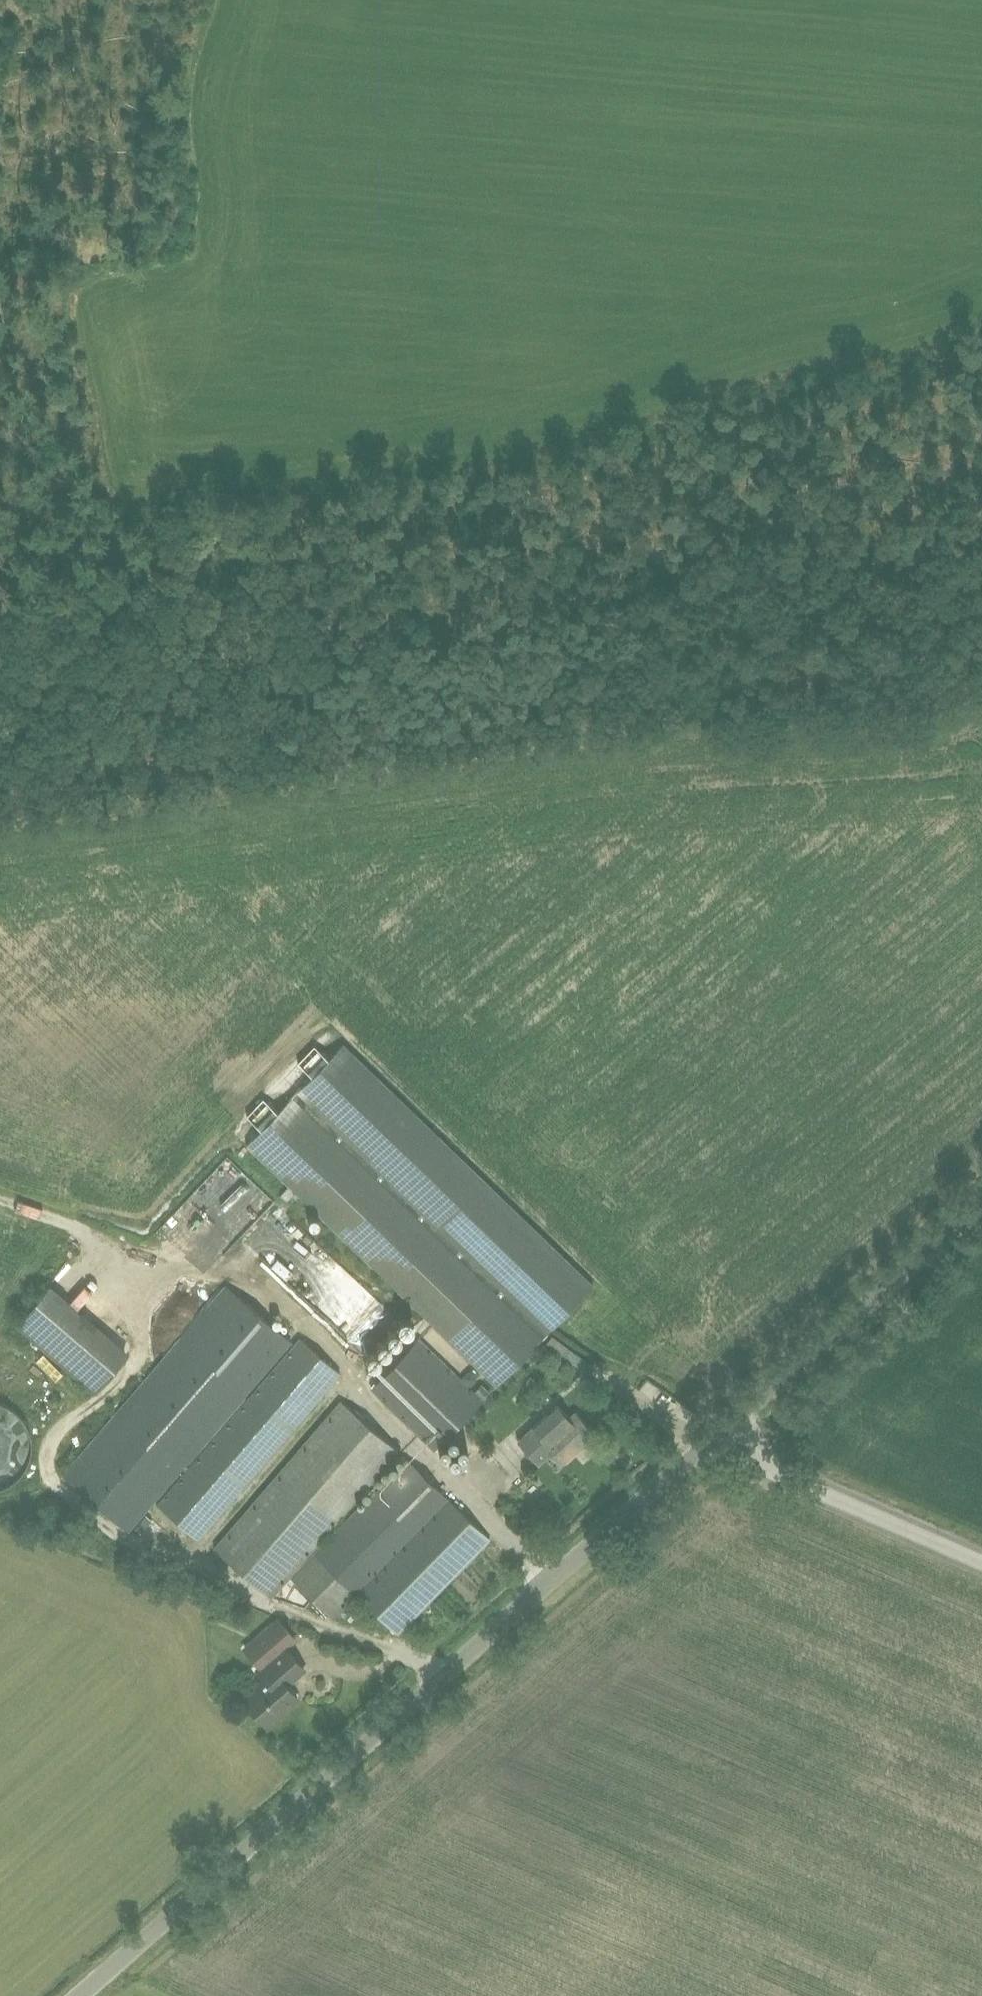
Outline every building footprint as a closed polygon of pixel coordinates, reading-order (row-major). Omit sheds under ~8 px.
[(594,1287),(381,1082),(344,1046),(247,1147),(497,1388),(594,1287)] [(310,1296),(342,1263),(294,1216),(262,1248),(310,1296)] [(369,1302),(374,1290),(352,1280),(347,1292),(369,1302)] [(129,1530),(292,1340),(228,1285),(65,1475),(129,1530)] [(38,1292),(16,1320),(98,1387),(132,1345),(113,1330),(102,1344),(38,1292)] [(200,1538),(341,1373),(300,1337),(158,1503),(200,1538)] [(482,1385),(475,1392),(420,1339),(372,1388),(435,1450),(490,1393),(482,1385)] [(58,1372),(65,1364),(47,1349),(40,1357),(58,1372)] [(274,1595),(381,1473),(400,1451),(369,1424),(342,1400),(309,1439),(308,1438),(215,1546),(239,1565),(274,1595)] [(519,1440),(530,1454),(539,1464),(551,1454),(560,1465),(584,1445),(586,1447),(597,1438),(578,1414),(571,1419),(560,1406),(519,1440)] [(501,1464),(519,1471),(526,1452),(508,1445),(501,1464)] [(411,1461),(381,1489),(315,1551),(292,1576),(334,1618),(358,1594),(397,1633),(490,1539),(451,1500),(451,1501),(411,1461)] [(286,1646),(284,1648),(268,1630),(247,1649),(262,1667),(259,1670),(267,1679),(245,1699),(268,1725),(299,1697),(288,1684),(306,1669),(286,1646)]
